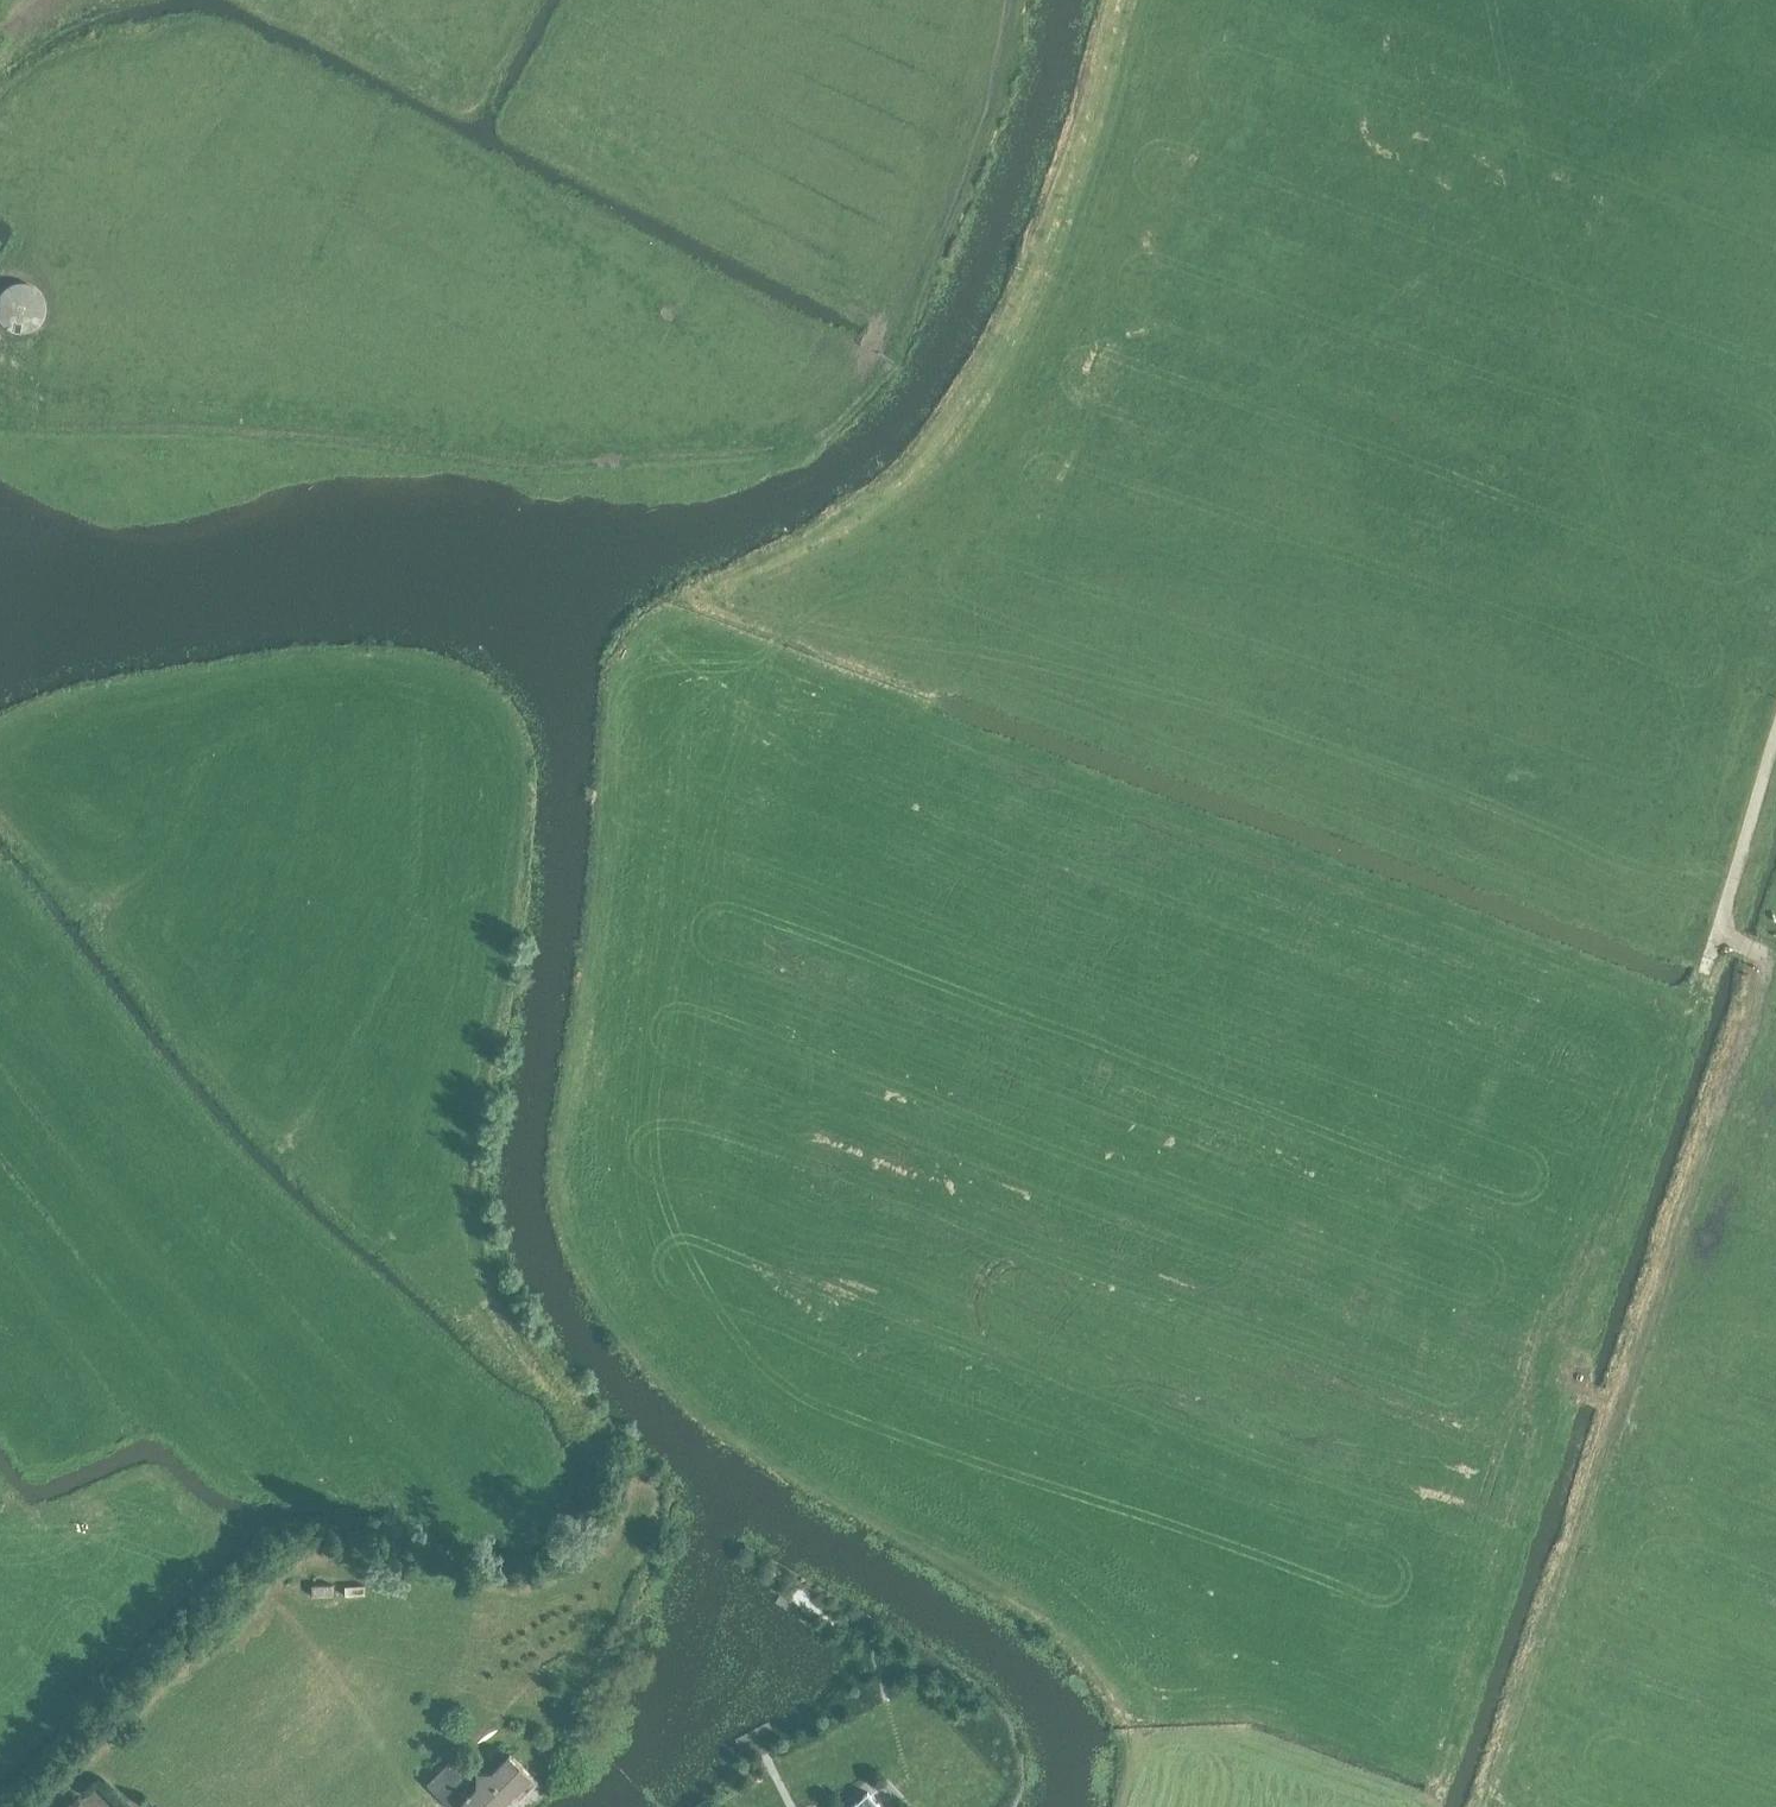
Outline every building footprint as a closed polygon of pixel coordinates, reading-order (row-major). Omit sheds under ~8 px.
[(28,328),(49,294),(16,272),(0,297),(0,311),(28,328)] [(468,1806),(500,1806),(533,1774),(511,1753),(493,1771),(479,1771),(479,1785),(477,1787),(450,1760),(428,1782),(453,1806),(459,1806),(464,1802),(468,1806)] [(868,1791),(851,1806),(883,1806),(868,1791)]
